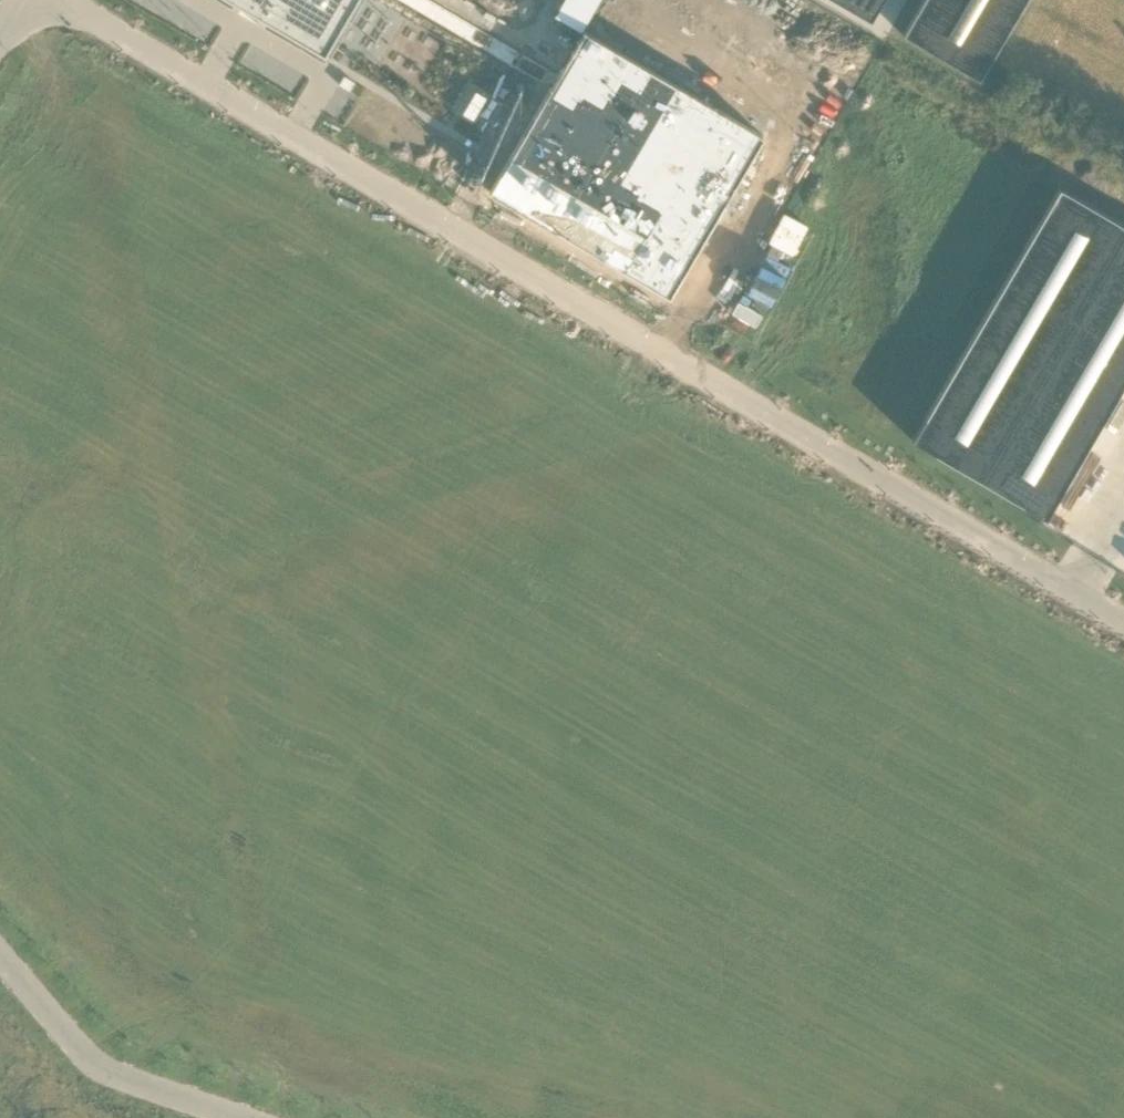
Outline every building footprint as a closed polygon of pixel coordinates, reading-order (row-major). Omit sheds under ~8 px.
[(231,1),(229,4),(231,5),(233,1),(240,5),(238,9),(240,10),(242,6),(257,15),(254,19),(256,20),(258,16),(265,20),(263,24),(265,25),(267,22),(325,56),(326,54),(357,0),(229,0),(231,1)] [(486,197),(672,305),(769,139),(584,31),(553,83),(410,0),(395,0),(549,90),(486,197)] [(871,21),(883,0),(835,0),(871,21)] [(901,36),(978,81),(1026,0),(923,0),(901,36)] [(495,117),(482,140),(504,153),(517,130),(495,117)] [(1046,519),(1123,385),(1123,228),(1058,191),(912,440),(1046,519)]
